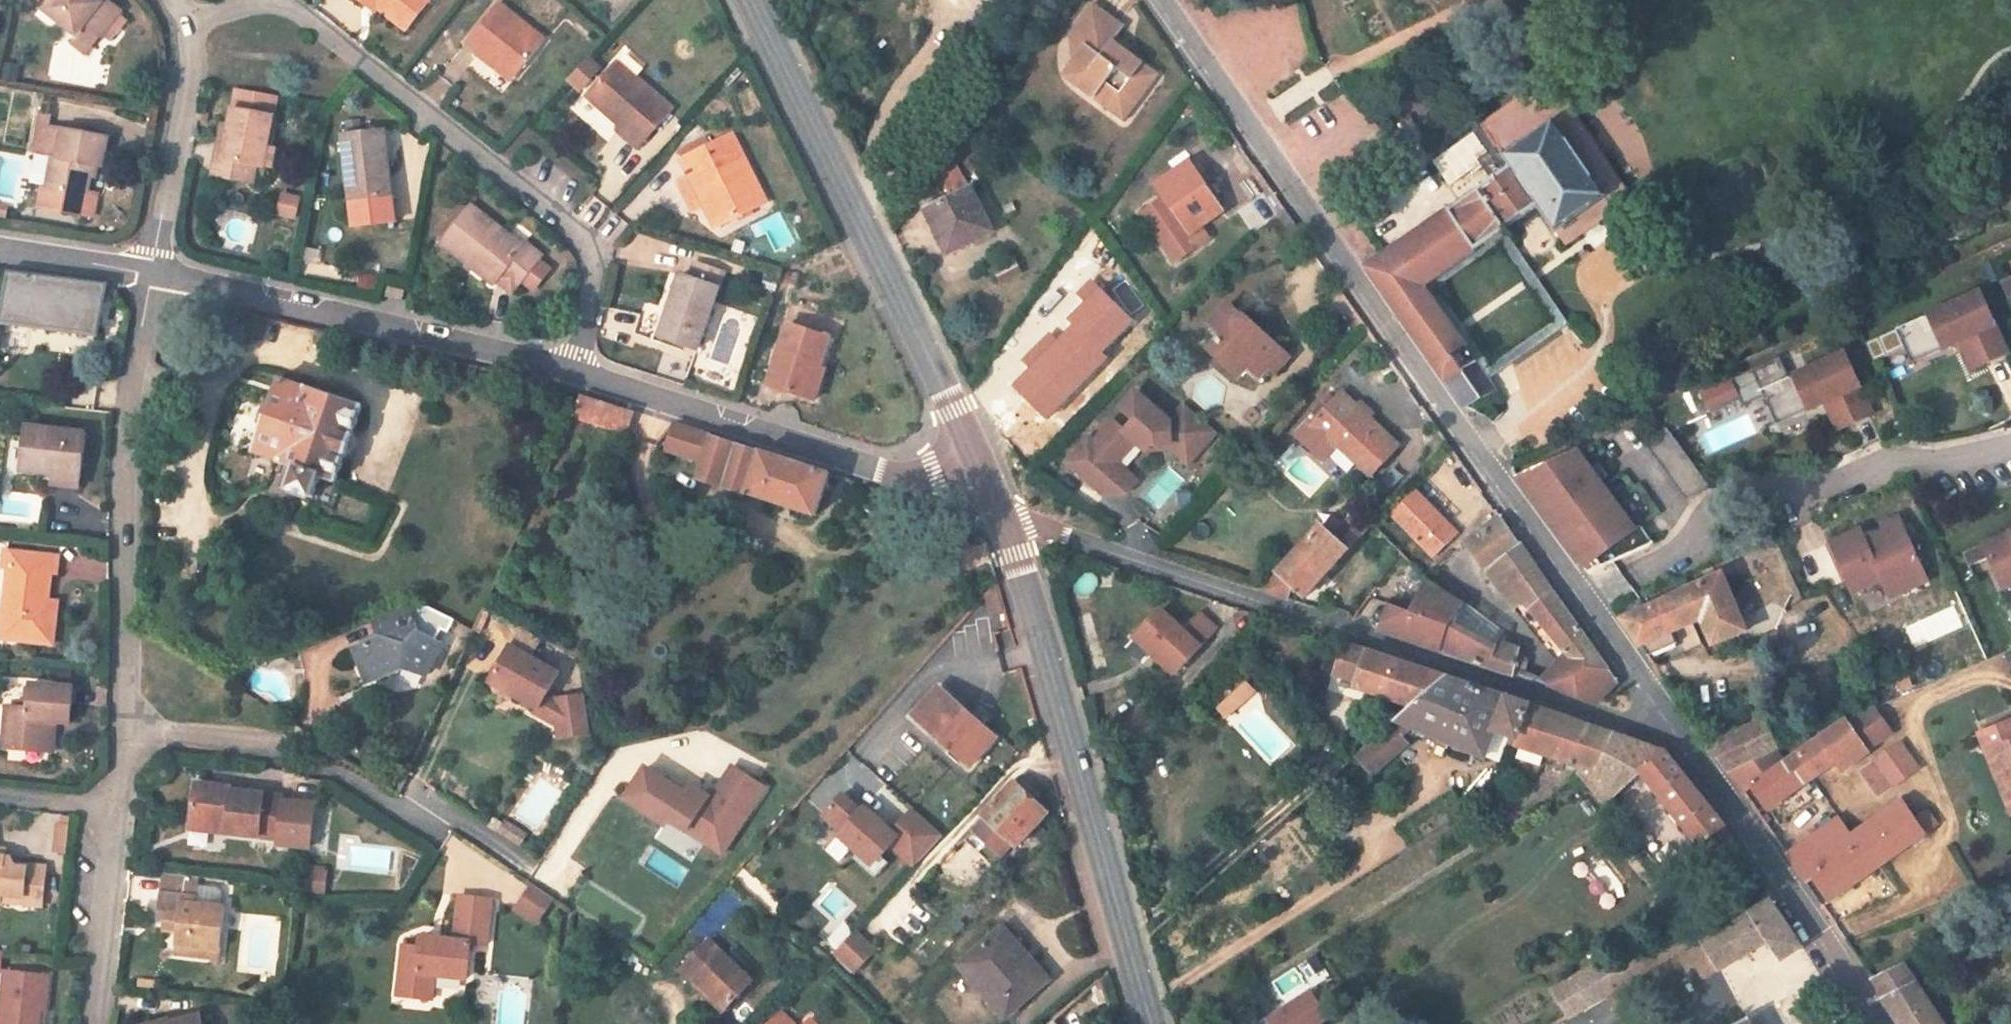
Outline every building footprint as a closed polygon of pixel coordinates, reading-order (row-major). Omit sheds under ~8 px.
[(120,14),(121,13),(105,0),(104,0),(100,4),(95,0),(49,0),(52,2),(45,11),(77,36),(86,24),(101,37),(102,35),(110,42),(128,20),(120,14)] [(431,0),(359,0),(364,4),(367,0),(376,8),(407,31),(431,0)] [(373,12),(376,8),(367,0),(364,4),(373,12)] [(479,53),(483,49),(516,76),(545,40),(498,3),(467,43),(479,53)] [(1124,121),(1158,74),(1128,52),(1113,41),(1125,27),(1094,3),(1071,35),(1077,86),(1124,121)] [(101,37),(86,24),(77,36),(72,42),(87,55),(101,37)] [(1117,37),(1113,41),(1128,52),(1132,48),(1117,37)] [(512,82),(516,76),(483,49),(479,53),(478,55),(512,82)] [(592,62),(573,82),(582,90),(600,69),(592,62)] [(617,130),(638,149),(671,111),(616,63),(586,97),(621,126),(617,130)] [(1064,77),(1077,86),(1074,63),(1064,77)] [(1491,180),(1366,268),(1463,408),(1496,389),(1488,379),(1422,285),(1429,281),(1503,230),(1538,205),(1555,231),(1566,247),(1615,212),(1612,207),(1546,111),(1529,88),(1479,125),(1496,148),(1487,153),(1477,160),(1479,162),(1491,180)] [(230,125),(223,161),(255,166),(263,168),(274,170),(278,149),(267,147),(277,97),(236,89),(230,125)] [(1564,99),(1546,111),(1612,207),(1630,195),(1564,99)] [(39,112),(37,124),(47,126),(50,114),(39,112)] [(199,113),(198,121),(207,123),(208,115),(199,113)] [(66,193),(86,197),(87,193),(90,177),(92,166),(97,167),(102,168),(108,138),(47,126),(37,124),(32,154),(52,157),(46,189),(46,190),(66,193)] [(216,159),(223,161),(230,125),(222,124),(216,159)] [(343,136),(351,201),(388,196),(385,170),(389,169),(384,131),(343,136)] [(1479,162),(1477,160),(1487,153),(1474,134),(1434,162),(1449,185),(1479,162)] [(710,146),(681,160),(715,227),(766,202),(740,151),(718,162),(710,146)] [(1196,158),(1189,163),(1204,184),(1211,179),(1196,158)] [(252,184),(255,166),(223,161),(216,159),(213,177),(252,184)] [(1204,184),(1189,163),(1157,185),(1191,234),(1223,211),(1204,184)] [(389,169),(385,170),(388,196),(394,196),(391,169),(389,169)] [(956,249),(991,232),(965,178),(946,187),(949,193),(935,199),(938,205),(927,210),(936,229),(944,225),(956,249)] [(46,189),(42,188),(39,206),(63,211),(66,193),(46,190),(46,189)] [(66,193),(63,211),(93,216),(97,195),(87,193),(86,197),(66,193)] [(297,198),(283,195),(278,215),(293,219),(297,198)] [(522,246),(471,206),(468,210),(445,240),(442,244),(475,270),(481,262),(500,276),(497,281),(513,294),(522,281),(534,291),(550,270),(538,261),(542,256),(525,243),(522,246)] [(440,236),(445,240),(468,210),(463,207),(440,236)] [(956,249),(944,225),(936,229),(948,253),(956,249)] [(1507,236),(1503,230),(1429,281),(1433,287),(1500,241),(1507,236)] [(1563,317),(1507,236),(1500,241),(1555,322),(1563,317)] [(481,262),(475,270),(494,285),(497,281),(500,276),(481,262)] [(663,338),(698,350),(724,273),(696,263),(691,279),(681,276),(669,310),(672,311),(663,338)] [(8,272),(0,317),(0,324),(98,337),(108,285),(8,272)] [(2008,301),(2010,300),(2010,277),(2000,282),(2008,301)] [(1429,281),(1422,285),(1488,379),(1495,374),(1490,368),(1433,287),(1429,281)] [(386,297),(402,301),(405,292),(388,288),(386,297)] [(1866,343),(1874,361),(1887,356),(1883,346),(1901,338),(1908,354),(1956,332),(1965,328),(1969,337),(1960,341),(1969,359),(2004,344),(1980,291),(1866,343)] [(1274,372),(1287,358),(1242,316),(1240,318),(1229,307),(1208,329),(1219,340),(1210,350),(1238,376),(1247,366),(1257,355),(1268,366),(1274,372)] [(653,341),(661,344),(663,338),(672,311),(669,310),(664,309),(653,341)] [(1555,322),(1490,368),(1495,374),(1567,324),(1563,317),(1555,322)] [(829,337),(788,324),(768,386),(805,397),(814,401),(824,370),(819,369),(829,337)] [(312,341),(327,345),(330,332),(315,329),(312,341)] [(1060,400),(1085,373),(1046,337),(1021,363),(1038,379),(1060,400)] [(1732,379),(1741,400),(1762,391),(1777,425),(1825,403),(1834,398),(1838,408),(1829,412),(1838,431),(1873,414),(1845,352),(1774,384),(1765,364),(1732,379)] [(1259,376),(1268,366),(1257,355),(1247,366),(1259,376)] [(337,482),(363,408),(280,379),(254,454),(297,468),(289,490),(314,498),(321,477),(337,482)] [(1053,406),(1060,400),(1038,379),(1031,386),(1053,406)] [(1088,436),(1066,460),(1103,494),(1125,493),(1136,480),(1117,462),(1135,441),(1145,450),(1150,445),(1170,443),(1170,449),(1187,464),(1216,432),(1184,404),(1170,421),(1136,390),(1121,406),(1135,419),(1124,430),(1113,419),(1093,441),(1088,436)] [(1398,447),(1341,393),(1309,427),(1328,445),(1332,440),(1337,445),(1370,477),(1398,447)] [(634,411),(582,395),(572,418),(620,433),(629,426),(634,411)] [(1825,403),(1829,412),(1838,408),(1834,398),(1825,403)] [(829,474),(674,424),(666,450),(702,462),(697,477),(816,515),(829,474)] [(80,478),(86,433),(26,426),(22,471),(53,475),(80,478)] [(1332,440),(1328,445),(1309,427),(1299,437),(1323,460),(1337,445),(1332,440)] [(1642,445),(1685,502),(1707,485),(1664,428),(1642,445)] [(1576,450),(1517,476),(1578,558),(1589,550),(1600,564),(1647,543),(1651,540),(1638,523),(1633,527),(1599,481),(1606,475),(1598,463),(1590,469),(1576,450)] [(79,488),(80,478),(53,475),(52,485),(79,488)] [(1390,511),(1395,517),(1418,495),(1412,488),(1390,511)] [(1434,556),(1457,534),(1418,495),(1395,517),(1434,556)] [(1369,520),(1375,526),(1381,520),(1374,514),(1369,520)] [(1921,568),(1898,516),(1880,524),(1883,530),(1863,539),(1859,528),(1829,541),(1851,591),(1880,578),(1888,597),(1906,588),(1901,577),(1921,568)] [(1559,660),(1565,666),(1548,686),(1597,703),(1617,682),(1553,592),(1521,544),(1520,544),(1501,517),(1465,541),(1485,571),(1515,607),(1523,600),(1563,648),(1558,653),(1562,658),(1559,660)] [(1321,525),(1262,591),(1277,597),(1288,584),(1293,589),(1303,598),(1359,536),(1346,523),(1334,536),(1321,525)] [(1962,551),(1972,575),(1992,566),(2002,588),(2010,584),(2010,530),(1962,551)] [(4,567),(10,568),(1,638),(41,643),(54,645),(59,602),(49,601),(52,573),(58,574),(60,557),(6,551),(4,567)] [(1901,577),(1906,588),(1926,580),(1921,568),(1901,577)] [(1721,573),(1621,619),(1640,646),(1701,620),(1712,645),(1746,631),(1721,573)] [(1389,605),(1380,631),(1425,647),(1437,623),(1451,628),(1454,622),(1455,623),(1467,609),(1455,602),(1425,583),(1411,613),(1389,605)] [(1293,589),(1288,584),(1277,597),(1288,600),(1293,589)] [(1460,593),(1455,602),(1467,609),(1472,603),(1460,593)] [(1563,648),(1523,600),(1515,607),(1513,608),(1556,662),(1559,660),(1562,658),(1558,653),(1563,648)] [(427,622),(420,603),(378,619),(384,636),(354,649),(368,683),(394,673),(396,667),(402,664),(426,676),(441,645),(418,633),(415,626),(427,622)] [(1178,671),(1218,628),(1200,611),(1182,630),(1160,610),(1137,635),(1178,671)] [(1440,652),(1513,676),(1516,663),(1518,656),(1503,651),(1504,646),(1498,644),(1500,641),(1455,623),(1454,622),(1451,628),(1440,652)] [(1451,628),(1437,623),(1425,647),(1440,652),(1451,628)] [(1369,652),(1344,644),(1334,674),(1358,681),(1369,652)] [(509,646),(490,682),(538,708),(536,713),(558,724),(563,717),(587,713),(584,694),(555,698),(547,694),(558,673),(509,646)] [(1445,677),(1369,652),(1358,681),(1418,701),(1445,677)] [(1526,666),(1516,663),(1513,676),(1524,675),(1526,666)] [(1445,677),(1418,701),(1393,723),(1356,755),(1372,774),(1406,745),(1399,737),(1410,726),(1484,758),(1496,730),(1512,736),(1509,745),(1515,747),(1516,745),(1529,706),(1445,677)] [(1224,715),(1257,695),(1249,680),(1215,700),(1224,715)] [(5,733),(10,734),(9,749),(48,752),(50,722),(55,722),(70,724),(73,688),(30,685),(28,709),(7,707),(5,733)] [(971,768),(996,739),(939,688),(913,717),(971,768)] [(1145,700),(1124,722),(1143,739),(1163,717),(1145,700)] [(1615,735),(1529,706),(1516,745),(1519,746),(1543,754),(1581,767),(1594,771),(1615,735)] [(1874,708),(1846,720),(1867,751),(1892,733),(1874,708)] [(558,724),(560,737),(590,732),(587,713),(563,717),(558,724)] [(1764,720),(1710,747),(1728,773),(1776,750),(1778,750),(1764,720)] [(1846,720),(1784,762),(1776,750),(1728,773),(1743,793),(1752,787),(1768,810),(1835,763),(1840,770),(1867,751),(1846,720)] [(1981,735),(1988,753),(1995,750),(2010,790),(2010,722),(1981,735)] [(1666,753),(1615,735),(1594,771),(1581,767),(1578,775),(1605,806),(1642,773),(1715,865),(1739,848),(1725,827),(1666,753)] [(1864,777),(1878,798),(1918,770),(1899,743),(1865,767),(1869,773),(1864,777)] [(1543,754),(1519,746),(1515,758),(1539,766),(1543,754)] [(1995,750),(1988,753),(2008,803),(2010,802),(2010,790),(1995,750)] [(646,767),(626,798),(666,824),(667,825),(670,820),(705,843),(723,855),(766,789),(733,767),(712,799),(692,785),(686,794),(646,767)] [(1040,796),(1019,777),(983,817),(986,819),(965,842),(993,867),(1013,844),(1017,848),(1047,814),(1034,802),(1040,796)] [(233,788),(195,784),(191,826),(227,830),(226,838),(278,843),(282,804),(283,797),(232,791),(233,788)] [(892,846),(915,867),(944,836),(914,809),(893,832),(866,807),(863,810),(844,794),(825,814),(844,831),(840,835),(859,852),(854,857),(869,871),(882,857),(892,846)] [(1853,837),(1839,818),(1786,855),(1806,884),(1815,878),(1830,899),(1936,824),(1927,811),(1915,818),(1900,797),(1894,801),(1898,808),(1876,821),(1882,829),(1858,844),(1853,837)] [(314,807),(282,804),(278,843),(277,848),(310,851),(314,807)] [(39,854),(69,853),(67,814),(37,815),(39,854)] [(1882,829),(1876,821),(1853,837),(1858,844),(1882,829)] [(503,824),(498,831),(520,845),(527,834),(510,823),(508,827),(503,824)] [(226,838),(227,830),(191,826),(190,833),(226,838)] [(43,906),(47,868),(5,863),(6,850),(0,849),(0,902),(43,906)] [(869,871),(876,878),(890,863),(882,857),(869,871)] [(220,949),(225,909),(221,908),(223,893),(219,889),(198,887),(199,878),(164,874),(160,912),(167,913),(180,915),(179,928),(177,945),(220,949)] [(306,874),(304,894),(324,896),(326,876),(306,874)] [(532,885),(516,910),(537,924),(553,899),(532,885)] [(471,944),(487,946),(492,900),(460,897),(455,941),(422,938),(421,948),(404,945),(398,997),(432,1000),(435,976),(467,980),(471,944)] [(1801,947),(1771,901),(1701,942),(1703,946),(1680,959),(1686,968),(1694,963),(1703,977),(1717,968),(1719,972),(1767,942),(1780,961),(1801,947)] [(179,928),(180,915),(167,913),(165,927),(179,928)] [(1631,943),(1552,990),(1568,1018),(1688,946),(1675,923),(1634,948),(1631,943)] [(959,967),(1005,1020),(1050,981),(1003,927),(959,967)] [(855,932),(837,952),(857,971),(875,951),(855,932)] [(753,982),(709,941),(679,972),(693,985),(696,981),(726,1009),(753,982)] [(219,959),(220,949),(177,945),(176,955),(219,959)] [(1874,981),(1886,998),(1883,999),(1895,1017),(1900,1023),(1943,1023),(1917,985),(1904,966),(1874,981)] [(45,1010),(49,977),(6,972),(0,1023),(38,1023),(40,1009),(45,1010)] [(726,1009),(696,981),(693,985),(722,1013),(726,1009)] [(1326,1019),(1309,993),(1269,1020),(1272,1023),(1318,1023),(1326,1019)] [(778,1013),(768,1023),(790,1023),(778,1013)] [(201,1019),(201,1016),(172,1023),(203,1023),(201,1019)] [(201,1019),(203,1023),(214,1023),(212,1016),(201,1019)]
